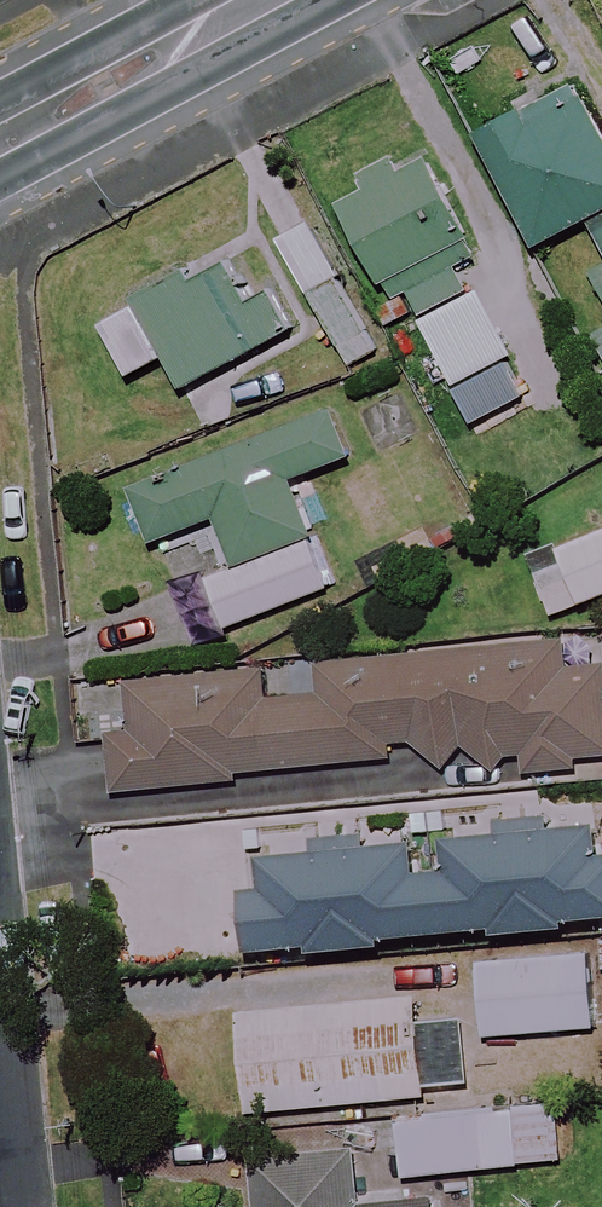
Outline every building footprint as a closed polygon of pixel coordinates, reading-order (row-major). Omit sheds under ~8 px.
[(580,88),(483,136),(539,248),(591,222),(601,244),(601,132),(580,88)] [(342,205),(392,298),(372,309),(384,330),(403,319),(407,326),(468,293),(457,274),(482,261),(428,159),(342,205)] [(309,297),(338,279),(346,274),(310,218),(274,241),(309,297)] [(296,328),(252,244),(103,323),(132,377),(169,358),(185,387),(296,328)] [(588,267),(601,295),(601,260),(588,267)] [(338,279),(309,297),(357,371),(385,353),(338,279)] [(236,569),(316,538),(294,481),(359,456),(336,396),(130,476),(158,547),(218,523),(236,569)] [(567,479),(589,535),(601,530),(601,465),(567,479)] [(121,625),(92,628),(96,679),(124,676),(129,724),(262,711),(262,713),(404,699),(403,685),(438,682),(441,707),(533,699),(534,705),(601,698),(601,579),(121,625)] [(237,791),(248,906),(601,873),(601,757),(237,791)] [(596,1028),(591,955),(482,962),(487,1036),(596,1028)] [(427,1096),(421,1031),(417,998),(241,1015),(250,1113),(427,1096)] [(561,1160),(555,1102),(401,1118),(407,1177),(561,1160)] [(358,1148),(255,1159),(260,1206),(435,1206),(434,1196),(363,1203),(358,1148)]
